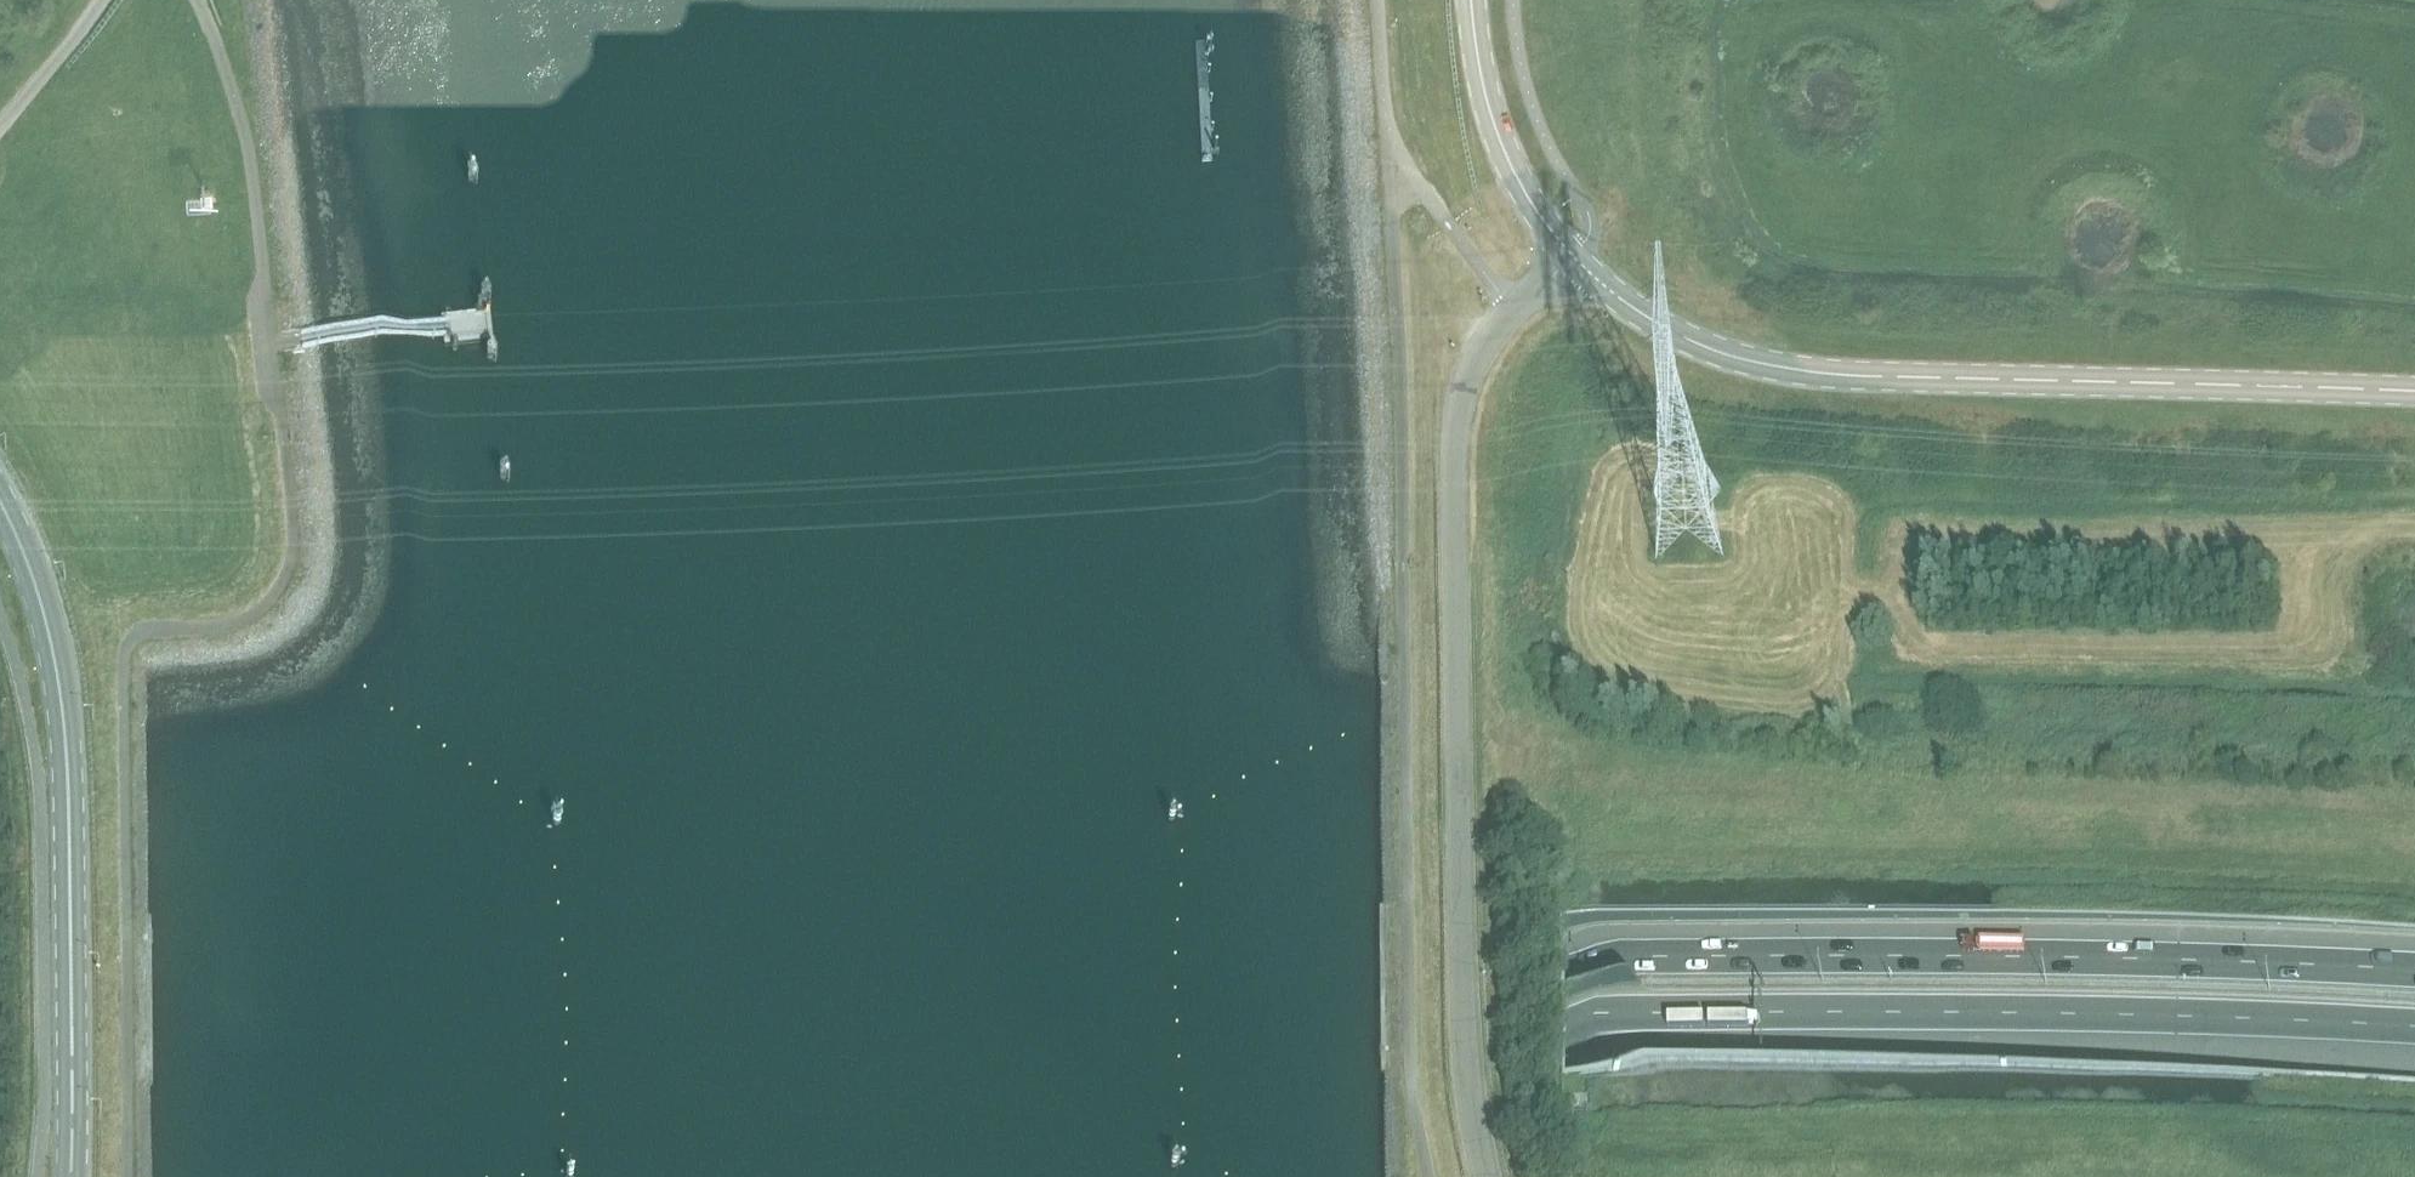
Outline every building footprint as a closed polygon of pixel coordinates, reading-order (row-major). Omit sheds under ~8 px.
[(212,192),(201,193),(203,211),(213,210),(212,192)]
